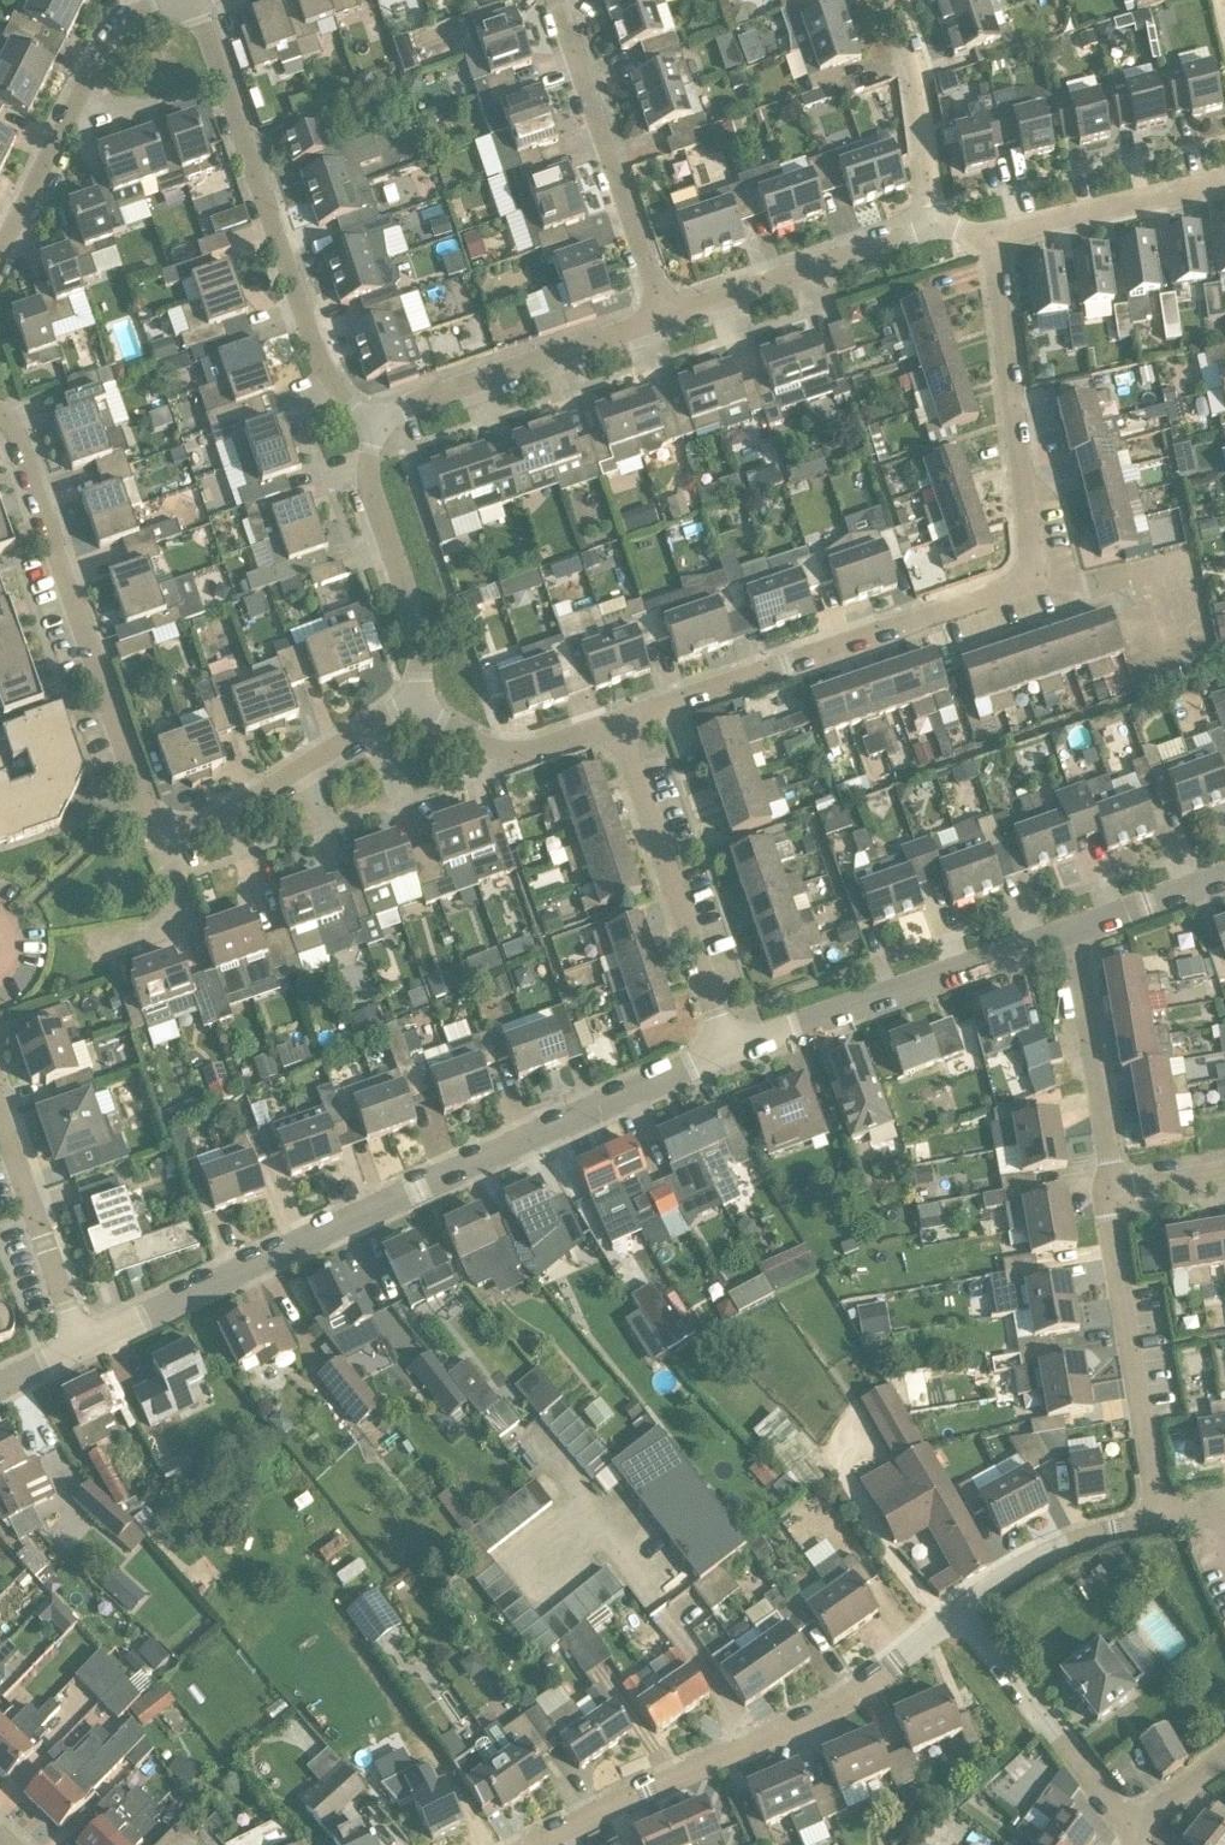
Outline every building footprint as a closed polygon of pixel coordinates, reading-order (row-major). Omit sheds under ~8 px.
[(80,15),(49,0),(34,0),(30,9),(21,4),(9,28),(37,42),(43,29),(67,41),(80,15)] [(80,15),(87,0),(49,0),(80,15)] [(281,65),(300,59),(295,46),(281,6),(282,6),(280,0),(259,7),(261,12),(252,15),(258,35),(243,40),(255,72),(280,63),(281,65)] [(300,59),(301,62),(321,55),(315,39),(320,37),(316,26),(334,20),(327,0),(295,0),(298,9),(284,13),(282,6),(281,6),(295,46),(300,59)] [(334,20),(359,11),(355,1),(357,0),(327,0),(334,20)] [(653,12),(666,8),(663,0),(603,0),(612,26),(653,12)] [(785,13),(813,3),(812,0),(780,0),(785,13)] [(992,17),(1007,12),(1003,0),(959,0),(936,7),(939,16),(937,17),(942,34),(992,17)] [(1136,11),(1132,0),(1129,0),(1124,2),(1128,13),(1136,11)] [(1166,4),(1165,0),(1133,0),(1137,13),(1166,4)] [(799,53),(852,35),(843,8),(818,17),(813,3),(785,13),(780,14),(789,39),(791,56),(799,53)] [(465,60),(482,54),(523,40),(514,15),(504,19),(499,5),(461,18),(474,56),(465,59),(465,60)] [(666,8),(653,12),(612,26),(621,53),(646,44),(651,58),(679,48),(666,8)] [(733,28),(747,23),(744,13),(738,11),(729,14),(733,28)] [(947,51),(951,50),(954,58),(979,49),(985,64),(1016,53),(1007,28),(997,32),(992,17),(942,34),(947,51)] [(1097,29),(1101,43),(1110,41),(1114,33),(1112,26),(1097,29)] [(0,45),(0,72),(41,92),(54,67),(30,55),(37,42),(9,28),(0,45)] [(738,48),(733,34),(717,40),(722,54),(738,48)] [(861,62),(852,35),(799,53),(812,94),(824,90),(841,84),(836,70),(861,62)] [(742,50),(755,46),(752,37),(739,41),(742,50)] [(473,85),(475,84),(480,99),(516,86),(512,72),(532,66),(523,40),(482,54),(465,60),(473,85)] [(1049,62),(1063,59),(1059,45),(1045,48),(1049,62)] [(640,107),(681,93),(693,89),(679,48),(651,58),(655,72),(631,80),(640,107)] [(419,70),(415,57),(400,63),(404,75),(419,70)] [(1211,67),(1182,75),(1180,68),(1165,72),(1176,115),(1190,112),(1192,119),(1222,111),(1211,67)] [(41,92),(0,72),(0,115),(4,106),(28,118),(41,92)] [(745,73),(730,78),(735,91),(749,85),(745,73)] [(375,89),(371,76),(357,80),(361,94),(375,89)] [(406,80),(410,93),(418,90),(421,84),(418,76),(406,80)] [(828,104),(857,94),(852,80),(841,84),(824,90),(828,104)] [(1124,82),(1109,85),(1120,129),(1134,126),(1136,133),(1166,125),(1155,81),(1126,89),(1124,82)] [(516,86),(480,99),(478,99),(483,113),(487,112),(495,136),(508,132),(549,118),(541,93),(521,100),(516,86)] [(1005,146),(993,97),(991,97),(988,86),(979,88),(982,99),(979,100),(981,109),(964,113),(967,128),(954,132),(965,175),(996,168),(991,150),(1005,146)] [(693,89),(681,93),(640,107),(649,134),(674,125),(678,138),(678,139),(696,133),(707,130),(693,89)] [(1058,119),(1053,100),(1039,92),(1015,92),(993,97),(1005,146),(1019,143),(1024,161),(1054,153),(1046,122),(1058,119)] [(250,95),(256,113),(263,111),(257,93),(250,95)] [(817,108),(812,94),(801,98),(806,112),(817,108)] [(1053,100),(1058,119),(1064,143),(1078,140),(1080,147),(1110,139),(1099,96),(1070,103),(1069,96),(1053,100)] [(293,166),(315,158),(334,152),(325,126),(331,124),(326,109),(297,119),(302,133),(284,139),(293,166)] [(271,110),(255,116),(259,129),(276,123),(271,110)] [(760,127),(764,126),(760,112),(756,113),(760,127)] [(433,117),(420,122),(425,136),(438,131),(433,117)] [(166,128),(172,145),(185,183),(187,182),(218,171),(209,147),(205,148),(194,118),(166,128)] [(508,132),(495,136),(491,138),(504,177),(514,174),(543,164),(538,150),(558,143),(549,118),(508,132)] [(733,123),(722,126),(726,139),(737,136),(733,123)] [(716,131),(701,136),(708,156),(723,151),(716,131)] [(152,133),(125,142),(140,187),(156,182),(161,197),(189,188),(187,182),(185,183),(172,145),(158,150),(152,133)] [(700,147),(696,133),(678,139),(678,138),(667,142),(672,157),(700,147)] [(2,170),(15,144),(0,136),(0,168),(2,170)] [(334,152),(315,158),(319,171),(301,177),(310,203),(365,184),(360,169),(380,162),(372,139),(334,152)] [(97,196),(105,218),(146,204),(140,187),(125,142),(98,152),(106,177),(94,181),(93,181),(91,182),(96,197),(97,196)] [(862,145),(835,155),(821,159),(831,188),(845,183),(853,208),(880,199),(866,158),(862,145)] [(866,158),(880,199),(906,190),(893,149),(866,158)] [(779,169),(785,185),(799,226),(825,217),(817,193),(831,188),(821,159),(807,164),(805,160),(779,169)] [(543,164),(514,174),(519,188),(527,185),(535,210),(576,196),(567,171),(548,178),(543,164)] [(785,185),(779,169),(778,166),(738,179),(740,187),(750,216),(764,211),(772,235),(799,226),(785,185)] [(336,222),(341,235),(380,221),(367,183),(365,184),(310,203),(319,228),(336,222)] [(736,220),(750,216),(740,187),(699,200),(718,254),(744,245),(736,220)] [(673,206),(678,221),(677,222),(691,263),(718,254),(699,200),(696,189),(678,195),(673,206)] [(116,251),(105,218),(97,196),(96,197),(69,206),(78,231),(65,236),(65,235),(62,236),(67,251),(69,251),(74,266),(80,284),(97,277),(91,260),(116,251)] [(570,242),(565,228),(585,221),(576,196),(535,210),(521,215),(535,253),(541,251),(570,242)] [(243,211),(230,215),(235,229),(248,225),(243,211)] [(332,281),(373,266),(387,261),(388,261),(384,236),(396,232),(391,218),(380,221),(341,235),(345,248),(323,255),(332,281)] [(435,240),(452,234),(447,220),(430,225),(435,240)] [(1224,276),(1224,223),(1211,225),(1219,277),(1224,276)] [(1173,288),(1205,283),(1201,253),(1202,253),(1202,248),(1200,249),(1198,231),(1165,235),(1173,288)] [(487,257),(479,233),(463,238),(471,263),(487,257)] [(197,245),(202,260),(203,260),(231,251),(226,235),(197,245)] [(1145,296),(1159,293),(1155,264),(1156,264),(1156,259),(1154,259),(1151,241),(1119,246),(1128,307),(1129,307),(1132,328),(1147,325),(1146,321),(1151,321),(1148,299),(1145,299),(1145,296)] [(594,249),(574,255),(570,242),(541,251),(546,266),(553,263),(562,288),(602,273),(594,249)] [(80,284),(74,266),(69,251),(67,251),(41,260),(49,286),(36,290),(36,289),(34,290),(39,305),(40,305),(49,330),(75,321),(68,301),(84,296),(80,284)] [(1081,309),(1113,304),(1109,274),(1110,274),(1110,269),(1108,270),(1105,252),(1073,256),(1081,309)] [(460,254),(442,260),(450,280),(467,273),(460,254)] [(538,267),(545,265),(541,254),(535,257),(538,267)] [(200,305),(239,292),(230,266),(208,274),(203,260),(202,260),(160,275),(166,289),(192,280),(200,305)] [(387,261),(373,266),(332,281),(341,306),(359,300),(364,312),(399,300),(395,289),(400,283),(396,271),(391,269),(387,261)] [(1035,319),(1067,314),(1063,285),(1064,285),(1063,280),(1062,280),(1059,262),(1027,267),(1035,319)] [(539,338),(567,329),(596,319),(591,305),(611,299),(602,273),(562,288),(543,293),(550,318),(534,323),(539,338)] [(145,294),(143,284),(129,287),(131,298),(145,294)] [(1221,286),(1203,289),(1208,321),(1224,319),(1224,314),(1221,286)] [(247,317),(239,292),(200,305),(182,311),(190,335),(181,338),(186,353),(190,352),(227,339),(222,326),(247,317)] [(900,309),(906,325),(909,334),(944,322),(936,297),(900,309)] [(1181,340),(1174,297),(1160,299),(1166,342),(1181,340)] [(399,300),(364,312),(368,325),(350,331),(358,357),(399,343),(413,338),(404,313),(399,300)] [(56,350),(49,330),(40,305),(39,305),(12,315),(22,345),(18,346),(27,371),(41,366),(37,357),(56,350)] [(1134,339),(1132,328),(1129,307),(1128,307),(1114,309),(1118,342),(1134,339)] [(848,314),(852,325),(863,321),(859,310),(848,314)] [(1087,350),(1082,318),(1068,320),(1072,352),(1087,350)] [(944,322),(909,334),(912,344),(917,359),(952,347),(944,322)] [(838,357),(856,351),(846,324),(828,330),(838,357)] [(909,334),(906,325),(892,329),(893,331),(884,334),(886,341),(895,338),(909,334)] [(894,350),(912,344),(909,334),(895,338),(886,341),(880,343),(884,354),(894,350)] [(850,396),(846,385),(836,356),(822,361),(814,337),(787,346),(801,387),(800,388),(806,405),(832,396),(834,401),(850,396)] [(419,379),(415,367),(422,365),(413,338),(399,343),(358,357),(367,383),(385,376),(390,389),(419,379)] [(156,363),(178,356),(173,339),(150,346),(156,363)] [(201,365),(209,389),(215,387),(265,370),(257,345),(232,353),(227,339),(190,352),(195,367),(201,365)] [(781,413),(806,405),(800,388),(801,387),(787,346),(760,355),(768,379),(754,384),(764,413),(769,429),(784,423),(781,413)] [(960,372),(952,347),(917,359),(922,374),(908,379),(912,388),(960,372)] [(1224,392),(1224,348),(1204,352),(1208,370),(1216,368),(1222,392),(1224,392)] [(856,360),(864,357),(862,351),(854,354),(856,360)] [(110,368),(116,366),(112,357),(107,359),(110,368)] [(170,360),(156,365),(161,379),(167,377),(175,374),(170,360)] [(705,374),(718,415),(745,406),(749,418),(764,413),(754,384),(740,389),(732,365),(705,374)] [(120,368),(113,370),(117,383),(130,379),(128,371),(120,368)] [(112,369),(97,373),(101,388),(116,384),(112,369)] [(265,370),(215,387),(223,411),(206,417),(211,432),(253,418),(249,404),(274,396),(265,370)] [(1152,370),(1140,372),(1143,386),(1155,383),(1152,370)] [(912,388),(915,398),(928,394),(933,409),(969,397),(960,372),(912,388)] [(724,432),(718,415),(705,374),(677,383),(685,407),(671,412),(681,441),(696,436),(697,441),(724,432)] [(67,385),(73,400),(101,390),(96,375),(67,385)] [(65,403),(70,416),(55,422),(63,447),(115,429),(101,390),(73,400),(65,403)] [(1174,390),(1163,392),(1166,405),(1177,402),(1174,390)] [(637,443),(641,456),(644,455),(650,458),(661,455),(663,449),(668,447),(668,445),(681,441),(671,412),(657,417),(649,393),(622,402),(636,443),(637,443)] [(1110,405),(1107,394),(1057,407),(1064,433),(1100,424),(1096,408),(1110,405)] [(957,437),(955,430),(977,422),(969,397),(933,409),(938,423),(924,427),(930,446),(957,437)] [(589,440),(599,469),(603,480),(618,475),(616,469),(642,460),(641,456),(637,443),(636,443),(622,402),(595,411),(603,435),(589,440)] [(1180,403),(1166,406),(1171,425),(1185,421),(1180,403)] [(1164,408),(1145,412),(1148,423),(1167,419),(1164,408)] [(240,466),(292,448),(284,423),(258,432),(253,418),(211,432),(216,447),(231,442),(240,466)] [(1149,426),(1117,434),(1114,420),(1100,424),(1064,433),(1071,459),(1075,458),(1125,445),(1125,444),(1164,433),(1149,426)] [(603,480),(599,469),(589,440),(575,445),(567,421),(540,430),(554,471),(559,487),(562,494),(603,480)] [(95,465),(100,478),(128,468),(125,457),(130,455),(122,433),(121,433),(120,432),(116,433),(115,429),(63,447),(72,472),(95,465)] [(518,501),(559,487),(554,471),(540,430),(513,439),(521,463),(507,468),(518,501)] [(967,479),(958,454),(956,445),(932,453),(935,462),(909,470),(913,481),(927,476),(931,491),(967,479)] [(1132,470),(1128,454),(1125,445),(1075,458),(1082,483),(1118,474),(1132,470)] [(1190,446),(1174,449),(1177,464),(1193,461),(1190,446)] [(240,466),(248,491),(240,494),(244,508),(282,495),(278,482),(301,474),(292,448),(240,466)] [(457,458),(471,499),(477,516),(518,501),(507,468),(492,473),(484,449),(457,458)] [(183,451),(171,456),(175,466),(187,462),(183,451)] [(803,461),(810,478),(826,472),(820,455),(803,461)] [(477,516),(471,499),(457,458),(430,467),(438,491),(424,496),(442,547),(456,542),(450,525),(477,516)] [(91,525),(130,511),(142,507),(128,468),(100,478),(105,492),(82,500),(91,525)] [(756,474),(745,478),(751,496),(762,493),(756,474)] [(1122,489),(1118,474),(1082,483),(1088,508),(1138,496),(1136,485),(1122,489)] [(967,479),(931,491),(937,506),(923,511),(926,520),(975,504),(967,479)] [(727,502),(720,485),(702,492),(709,509),(727,502)] [(257,548),(264,545),(280,540),(319,527),(310,501),(287,509),(282,495),(244,508),(257,548)] [(1145,521),(1141,505),(1138,496),(1088,508),(1095,534),(1131,525),(1145,521)] [(691,516),(683,497),(665,502),(673,522),(691,516)] [(975,504),(926,520),(929,530),(943,526),(948,541),(984,529),(975,504)] [(127,556),(156,546),(182,537),(178,523),(139,536),(130,511),(91,525),(99,551),(122,543),(127,556)] [(634,514),(620,519),(627,539),(640,534),(634,514)] [(15,550),(13,548),(4,524),(0,525),(0,555),(15,550)] [(1101,559),(1127,552),(1129,562),(1154,556),(1149,536),(1135,539),(1131,525),(1095,534),(1101,559)] [(319,527),(280,540),(264,545),(272,569),(246,578),(252,594),(306,575),(301,561),(328,552),(319,527)] [(1203,542),(1216,539),(1213,527),(1200,530),(1203,542)] [(953,556),(940,560),(943,571),(992,554),(984,529),(948,541),(953,556)] [(893,532),(879,537),(878,535),(849,538),(869,599),(897,589),(888,566),(903,561),(893,532)] [(849,538),(824,556),(810,560),(820,589),(834,584),(842,608),(869,599),(849,538)] [(898,542),(902,555),(912,551),(908,539),(898,542)] [(109,578),(118,603),(157,590),(149,565),(160,560),(156,546),(127,556),(132,570),(109,578)] [(597,552),(581,557),(586,572),(602,567),(597,552)] [(808,553),(768,567),(774,585),(773,586),(787,627),(814,617),(806,594),(820,589),(810,560),(808,553)] [(578,560),(564,564),(570,580),(583,575),(578,560)] [(774,585),(768,567),(766,561),(739,570),(743,583),(728,588),(738,617),(752,612),(760,636),(787,627),(773,586),(774,585)] [(309,575),(314,590),(346,578),(341,564),(309,575)] [(537,574),(525,578),(530,593),(542,589),(537,574)] [(738,617),(728,588),(723,574),(708,579),(710,584),(684,593),(705,655),(732,646),(724,622),(738,617)] [(299,579),(280,585),(285,601),(305,595),(299,579)] [(157,590),(118,603),(127,629),(149,621),(154,634),(183,624),(178,611),(185,608),(176,583),(157,590)] [(9,607),(8,604),(5,605),(0,590),(0,610),(9,607)] [(643,607),(646,617),(656,645),(670,640),(678,664),(705,655),(684,593),(643,607)] [(236,599),(238,605),(253,601),(252,594),(236,599)] [(479,594),(461,600),(466,614),(484,608),(479,594)] [(646,617),(643,607),(641,602),(626,607),(627,612),(602,621),(601,621),(609,642),(623,683),(650,674),(642,650),(656,645),(646,617)] [(1215,618),(1224,615),(1224,606),(1213,609),(1215,618)] [(17,632),(9,608),(10,608),(9,607),(0,610),(0,638),(17,632)] [(623,683),(609,642),(601,621),(602,621),(599,609),(556,624),(561,638),(573,674),(587,669),(596,692),(623,683)] [(1117,685),(1115,676),(1109,661),(1124,656),(1110,616),(1085,624),(1104,680),(1107,688),(1117,685)] [(1216,620),(1221,648),(1224,647),(1224,618),(1216,620)] [(194,624),(197,634),(207,631),(204,621),(194,624)] [(331,637),(329,638),(323,622),(291,634),(296,650),(291,652),(302,685),(316,680),(319,688),(335,682),(340,688),(338,690),(339,691),(348,685),(331,637)] [(1092,684),(1104,680),(1085,624),(1060,633),(1074,672),(1087,668),(1092,684)] [(357,628),(331,637),(348,685),(359,684),(359,682),(356,682),(356,674),(372,668),(357,628)] [(27,656),(21,640),(20,641),(17,632),(0,638),(0,666),(27,656)] [(1060,677),(1074,672),(1060,633),(1036,641),(1054,697),(1065,693),(1060,677)] [(153,651),(148,636),(115,648),(121,663),(153,651)] [(573,674),(561,638),(521,652),(526,670),(540,711),(567,702),(559,678),(573,674)] [(1036,641),(1011,649),(1024,689),(1038,684),(1043,700),(1054,697),(1036,641)] [(1011,694),(1024,689),(1011,649),(986,658),(1004,714),(1016,710),(1011,694)] [(302,685),(291,652),(276,657),(284,677),(258,687),(275,734),(286,733),(285,732),(283,732),(282,724),(299,718),(289,690),(302,685)] [(948,742),(946,734),(937,711),(952,706),(934,655),(909,663),(928,719),(935,738),(938,746),(948,742)] [(34,681),(30,671),(32,670),(27,656),(0,666),(0,693),(34,681)] [(961,666),(974,706),(989,701),(994,717),(1004,714),(986,658),(961,666)] [(917,723),(928,719),(909,663),(885,672),(898,712),(911,707),(917,723)] [(496,668),(481,673),(491,702),(505,697),(513,721),(540,711),(526,670),(500,680),(496,668)] [(884,716),(898,712),(885,672),(860,680),(879,736),(880,736),(889,732),(884,716)] [(211,683),(217,701),(229,734),(243,729),(246,737),(262,731),(267,738),(265,739),(266,740),(275,734),(258,687),(245,691),(234,675),(211,683)] [(886,754),(880,736),(879,736),(860,680),(835,689),(848,729),(862,724),(867,740),(863,741),(869,759),(886,754)] [(34,681),(0,693),(0,710),(1,710),(4,719),(43,705),(42,703),(41,703),(34,681)] [(229,734),(217,701),(211,683),(196,688),(210,727),(184,736),(201,784),(212,783),(212,781),(210,782),(209,773),(226,767),(215,739),(229,734)] [(1105,684),(1094,687),(1099,703),(1110,699),(1105,684)] [(810,697),(829,753),(840,749),(835,733),(848,729),(835,689),(810,697)] [(1144,724),(1148,715),(1146,707),(1130,712),(1135,727),(1144,724)] [(0,780),(0,840),(6,838),(8,844),(7,844),(7,845),(59,828),(68,810),(66,809),(66,810),(61,808),(70,788),(76,790),(75,791),(76,792),(85,775),(67,722),(60,725),(55,711),(24,722),(25,725),(3,733),(13,763),(26,759),(35,783),(11,791),(6,778),(0,780)] [(762,743),(779,737),(789,734),(786,722),(775,726),(775,724),(761,729),(757,717),(698,737),(706,762),(762,743)] [(1217,725),(1205,729),(1208,735),(1219,732),(1217,725)] [(1221,731),(1207,736),(1212,748),(1196,753),(1192,741),(1183,744),(1182,741),(1182,742),(1187,758),(1192,772),(1206,811),(1224,805),(1224,785),(1221,774),(1224,773),(1224,741),(1221,731)] [(1056,751),(1064,748),(1069,739),(1066,732),(1051,737),(1056,751)] [(201,784),(184,736),(158,746),(172,787),(189,781),(194,787),(192,789),(193,790),(201,784)] [(1146,762),(1154,788),(1155,787),(1158,797),(1171,792),(1181,820),(1206,811),(1192,772),(1187,758),(1182,742),(1156,750),(1159,758),(1146,762)] [(762,743),(706,762),(715,787),(754,774),(750,760),(766,755),(762,743)] [(942,759),(953,755),(949,743),(938,747),(942,759)] [(918,767),(918,768),(934,762),(928,744),(912,751),(918,767)] [(1141,792),(1154,788),(1146,762),(1145,761),(1131,765),(1141,792)] [(956,786),(977,779),(972,765),(952,772),(956,786)] [(547,803),(551,814),(606,795),(598,770),(558,783),(563,798),(547,803)] [(779,793),(778,792),(775,782),(759,787),(754,774),(715,787),(723,812),(779,793)] [(775,782),(779,793),(787,790),(784,779),(775,782)] [(867,779),(848,786),(853,798),(871,792),(867,779)] [(1087,841),(1100,837),(1107,854),(1132,845),(1118,806),(1111,787),(1088,795),(1085,785),(1069,791),(1083,829),(1087,841)] [(909,801),(912,793),(910,786),(899,790),(903,803),(909,801)] [(1019,802),(1029,799),(1026,791),(1017,794),(1019,802)] [(1069,834),(1083,829),(1069,791),(1054,796),(1062,818),(1038,826),(1052,866),(1077,857),(1069,834)] [(779,793),(723,812),(732,837),(771,824),(766,809),(782,804),(779,793)] [(575,833),(615,820),(606,795),(551,814),(554,825),(570,820),(575,833)] [(1029,799),(1033,812),(1043,809),(1038,796),(1029,799)] [(1157,836),(1143,797),(1118,806),(1132,845),(1157,836)] [(814,805),(818,816),(836,809),(832,798),(814,805)] [(1033,812),(1029,799),(1019,802),(1024,816),(1033,812)] [(499,824),(501,830),(517,824),(509,800),(493,805),(499,824)] [(516,872),(506,844),(501,830),(499,824),(487,828),(484,821),(479,823),(474,810),(454,817),(477,885),(516,872)] [(836,819),(832,810),(818,816),(824,830),(832,827),(836,819)] [(421,851),(439,902),(479,888),(477,885),(454,817),(433,824),(437,837),(432,839),(434,847),(421,851)] [(993,819),(977,824),(981,836),(958,845),(977,900),(1003,891),(988,851),(1002,846),(993,819)] [(623,845),(615,820),(575,833),(580,847),(564,853),(567,864),(623,845)] [(501,830),(509,850),(523,845),(516,825),(501,830)] [(1013,835),(1015,841),(1027,875),(1052,866),(1038,826),(1013,835)] [(898,920),(874,853),(867,831),(853,836),(860,858),(865,857),(869,869),(854,875),(873,929),(898,920)] [(730,855),(739,880),(778,867),(774,853),(790,848),(786,836),(730,855)] [(416,879),(421,892),(426,907),(439,902),(421,851),(409,855),(406,848),(401,850),(396,837),(375,844),(390,888),(416,879)] [(801,840),(807,857),(817,854),(812,837),(801,840)] [(952,909),(977,900),(958,845),(942,851),(937,838),(930,841),(915,846),(928,883),(942,879),(952,909)] [(346,887),(350,897),(360,926),(399,912),(390,888),(375,844),(355,852),(359,864),(353,866),(359,882),(346,887)] [(587,869),(592,883),(632,870),(623,845),(567,864),(571,875),(587,869)] [(874,853),(898,920),(923,911),(915,888),(928,883),(915,846),(900,851),(902,857),(888,862),(884,850),(874,853)] [(778,867),(739,880),(747,905),(803,886),(799,875),(783,881),(778,867)] [(640,895),(632,870),(592,883),(597,897),(581,903),(584,914),(640,895)] [(301,883),(316,927),(324,950),(363,935),(360,926),(350,897),(337,901),(332,887),(326,889),(322,876),(301,883)] [(324,950),(316,927),(301,883),(280,890),(285,903),(279,905),(288,931),(275,935),(285,964),(290,978),(304,974),(299,959),(324,950)] [(756,930),(795,917),(790,903),(806,897),(803,886),(747,905),(756,930)] [(290,978),(285,964),(275,935),(262,940),(257,925),(252,927),(247,914),(226,922),(242,965),(251,992),(278,983),(290,978)] [(558,914),(541,919),(546,933),(562,928),(558,914)] [(799,929),(795,917),(756,930),(764,955),(819,936),(815,924),(799,929)] [(614,957),(649,945),(641,920),(592,936),(596,947),(609,942),(614,957)] [(251,992),(242,965),(226,922),(206,929),(210,942),(205,943),(214,972),(202,977),(212,1005),(218,1024),(233,1019),(227,1001),(251,992)] [(1220,984),(1224,982),(1224,924),(1216,928),(1223,949),(1210,954),(1220,984)] [(842,947),(859,941),(854,927),(837,933),(842,947)] [(812,966),(807,952),(823,947),(819,936),(764,955),(772,980),(812,966)] [(520,956),(516,944),(502,949),(507,961),(520,956)] [(609,986),(657,970),(649,945),(614,957),(619,972),(606,977),(609,986)] [(218,1024),(212,1005),(202,977),(189,981),(184,967),(178,968),(174,956),(153,963),(173,1019),(198,1010),(204,1029),(218,1024)] [(467,964),(475,980),(488,974),(481,958),(467,964)] [(1179,964),(1179,968),(1182,981),(1206,976),(1203,960),(1179,964)] [(175,1025),(173,1019),(153,963),(132,970),(137,983),(131,985),(136,999),(123,1004),(133,1033),(146,1028),(148,1034),(175,1025)] [(1160,977),(1146,980),(1143,963),(1107,970),(1111,996),(1162,987),(1160,977)] [(631,1007),(666,995),(657,970),(609,986),(612,996),(626,992),(631,1007)] [(455,990),(450,974),(431,981),(436,997),(455,990)] [(1163,987),(1171,985),(1169,975),(1161,977),(1163,987)] [(492,983),(498,999),(511,994),(505,979),(492,983)] [(1166,1013),(1163,997),(1162,987),(1111,996),(1115,1021),(1152,1015),(1166,1013)] [(407,998),(412,1012),(427,1007),(422,992),(407,998)] [(620,1027),(623,1026),(626,1037),(674,1020),(666,995),(631,1007),(615,1012),(620,1027)] [(979,1008),(994,1046),(1014,1038),(1027,1074),(1028,1074),(1048,1067),(1050,1066),(1046,1049),(1041,1028),(1040,1029),(1042,1035),(1030,1040),(1013,996),(979,1008)] [(122,1009),(119,1000),(110,1003),(113,1012),(122,1009)] [(25,1065),(69,1050),(60,1024),(72,1020),(67,1006),(38,1016),(43,1029),(28,1035),(30,1040),(18,1044),(25,1065)] [(525,1021),(529,1034),(542,1073),(568,1064),(560,1043),(574,1038),(564,1008),(525,1021)] [(361,1032),(380,1025),(375,1009),(356,1016),(361,1032)] [(582,1012),(574,1016),(577,1024),(586,1021),(582,1012)] [(1115,1021),(1120,1047),(1170,1038),(1169,1028),(1155,1031),(1152,1015),(1115,1021)] [(542,1073),(529,1034),(525,1021),(486,1035),(497,1065),(510,1060),(518,1082),(542,1073)] [(443,1029),(449,1046),(472,1038),(466,1022),(443,1029)] [(963,1054),(951,1022),(925,1032),(924,1029),(890,1042),(903,1078),(938,1066),(937,1064),(963,1054)] [(585,1023),(572,1028),(581,1053),(594,1048),(585,1023)] [(377,1094),(378,1095),(391,1135),(417,1126),(409,1104),(423,1100),(412,1069),(396,1024),(383,1031),(402,1085),(377,1094)] [(478,1036),(485,1034),(483,1026),(475,1029),(478,1036)] [(1224,1057),(1224,1056),(1224,1028),(1214,1030),(1217,1049),(1223,1048),(1224,1057)] [(1172,1050),(1175,1050),(1187,1047),(1184,1034),(1170,1037),(1170,1038),(1172,1050)] [(455,1068),(468,1108),(494,1099),(483,1070),(497,1065),(486,1035),(448,1048),(455,1068)] [(1170,1038),(1120,1047),(1124,1074),(1134,1072),(1170,1066),(1184,1063),(1184,1062),(1177,1063),(1175,1050),(1172,1050),(1170,1038)] [(295,1046),(276,1053),(283,1071),(302,1065),(295,1046)] [(1058,1046),(1046,1049),(1050,1066),(1062,1063),(1058,1046)] [(59,1097),(61,1097),(94,1085),(90,1072),(78,1076),(69,1050),(25,1065),(32,1086),(45,1082),(47,1087),(54,1085),(59,1097)] [(879,1090),(876,1092),(861,1053),(833,1063),(848,1102),(837,1106),(851,1143),(893,1128),(879,1090)] [(279,1077),(272,1055),(254,1061),(261,1083),(279,1077)] [(412,1069),(423,1100),(436,1095),(444,1116),(468,1108),(455,1068),(430,1077),(426,1064),(412,1069)] [(1189,1088),(1187,1079),(1173,1081),(1170,1066),(1134,1072),(1138,1097),(1189,1088)] [(751,1108),(769,1157),(826,1136),(804,1076),(780,1085),(784,1096),(751,1108)] [(208,1089),(214,1106),(234,1099),(228,1082),(208,1089)] [(94,1085),(61,1097),(64,1108),(42,1116),(58,1162),(103,1147),(104,1148),(115,1146),(102,1121),(96,1123),(89,1101),(98,1098),(94,1085)] [(334,1095),(331,1086),(317,1092),(327,1121),(302,1130),(316,1171),(342,1162),(331,1131),(345,1125),(334,1095)] [(1176,1100),(1190,1098),(1189,1088),(1138,1097),(1142,1123),(1179,1116),(1176,1100)] [(391,1135),(378,1095),(377,1094),(353,1102),(349,1090),(334,1095),(345,1125),(359,1120),(367,1143),(391,1135)] [(1027,1120),(1024,1102),(993,1113),(995,1126),(1013,1123),(1017,1150),(1062,1142),(1057,1115),(1027,1120)] [(251,1109),(258,1131),(258,1132),(273,1126),(265,1104),(251,1109)] [(178,1107),(164,1114),(172,1131),(186,1124),(178,1107)] [(733,1122),(719,1128),(712,1112),(683,1125),(711,1188),(715,1194),(722,1207),(740,1200),(736,1190),(739,1187),(734,1176),(731,1175),(725,1163),(732,1160),(733,1162),(733,1163),(734,1164),(735,1166),(737,1167),(738,1167),(739,1168),(741,1168),(742,1168),(754,1161),(733,1122)] [(953,1115),(940,1121),(944,1129),(957,1124),(953,1115)] [(1198,1140),(1196,1129),(1182,1132),(1179,1116),(1142,1123),(1147,1149),(1198,1140)] [(664,1189),(675,1212),(676,1214),(678,1213),(689,1231),(696,1218),(722,1207),(715,1194),(711,1188),(683,1125),(656,1137),(669,1170),(672,1169),(678,1183),(664,1189)] [(277,1138),(273,1126),(258,1132),(269,1161),(283,1156),(291,1180),(316,1171),(302,1130),(277,1138)] [(222,1153),(226,1166),(240,1205),(266,1196),(255,1165),(269,1161),(258,1132),(258,1131),(244,1136),(245,1139),(236,1142),(234,1148),(222,1153)] [(1000,1179),(1002,1193),(1035,1188),(1032,1174),(1066,1169),(1062,1142),(1017,1150),(1022,1176),(1000,1179)] [(655,1193),(653,1188),(647,1174),(644,1176),(632,1143),(603,1156),(623,1201),(632,1220),(638,1231),(651,1251),(691,1234),(689,1231),(678,1213),(676,1214),(675,1212),(664,1189),(655,1193)] [(575,1168),(610,1246),(638,1231),(632,1220),(623,1201),(603,1156),(575,1168)] [(201,1218),(240,1205),(226,1166),(201,1174),(196,1161),(182,1166),(201,1218)] [(916,1188),(934,1185),(931,1169),(913,1173),(916,1188)] [(141,1243),(136,1228),(125,1195),(122,1196),(117,1181),(78,1194),(83,1209),(74,1212),(90,1260),(107,1254),(141,1243)] [(566,1249),(560,1233),(538,1184),(505,1199),(515,1222),(501,1228),(509,1248),(520,1270),(534,1264),(566,1249)] [(1035,1188),(1002,1193),(983,1196),(985,1211),(1005,1208),(1009,1234),(1027,1231),(1071,1223),(1067,1197),(1037,1202),(1035,1188)] [(940,1206),(917,1210),(921,1233),(944,1229),(940,1206)] [(516,1271),(520,1270),(509,1248),(498,1252),(479,1211),(445,1227),(461,1263),(462,1262),(470,1280),(479,1288),(492,1282),(498,1296),(522,1285),(516,1271)] [(1003,1262),(1005,1276),(1037,1271),(1035,1257),(1076,1250),(1071,1223),(1027,1231),(1031,1257),(1003,1262)] [(148,1224),(136,1228),(141,1243),(107,1254),(115,1277),(128,1272),(138,1269),(200,1249),(191,1224),(152,1237),(148,1224)] [(1216,1227),(1223,1268),(1224,1268),(1224,1225),(1216,1227)] [(1210,1271),(1223,1268),(1216,1227),(1190,1231),(1200,1289),(1212,1287),(1210,1271)] [(1164,1236),(1171,1277),(1175,1301),(1190,1298),(1189,1291),(1200,1289),(1190,1231),(1164,1236)] [(440,1252),(423,1260),(414,1241),(385,1254),(402,1291),(404,1291),(409,1304),(424,1298),(426,1303),(457,1290),(440,1252)] [(856,1241),(842,1247),(845,1256),(860,1251),(856,1241)] [(774,1296),(820,1274),(810,1256),(806,1247),(760,1267),(774,1296)] [(1161,1271),(1157,1248),(1140,1251),(1144,1273),(1161,1271)] [(1003,1262),(983,1265),(985,1279),(991,1278),(994,1278),(1005,1276),(1003,1262)] [(1037,1271),(1005,1276),(991,1278),(997,1319),(1029,1313),(1074,1306),(1069,1279),(1040,1284),(1037,1271)] [(326,1319),(314,1324),(342,1360),(378,1341),(359,1296),(355,1298),(342,1272),(310,1288),(326,1319)] [(774,1297),(764,1279),(729,1298),(739,1316),(774,1297)] [(650,1286),(632,1298),(668,1352),(694,1335),(685,1322),(676,1327),(650,1286)] [(716,1310),(724,1324),(739,1316),(731,1302),(716,1310)] [(891,1336),(886,1306),(858,1311),(864,1341),(891,1336)] [(1051,1351),(1049,1338),(1078,1333),(1074,1306),(1029,1313),(1034,1340),(1017,1343),(1019,1357),(1051,1351)] [(239,1368),(255,1360),(261,1371),(272,1366),(272,1364),(293,1353),(278,1326),(264,1333),(255,1315),(221,1332),(239,1368)] [(10,1341),(10,1340),(6,1341),(0,1323),(0,1345),(10,1341)] [(171,1398),(205,1382),(188,1347),(153,1364),(161,1381),(134,1394),(150,1428),(179,1414),(171,1398)] [(878,1354),(882,1364),(894,1360),(890,1349),(878,1354)] [(1019,1357),(1021,1370),(1013,1371),(1018,1399),(1043,1394),(1088,1386),(1083,1360),(1054,1365),(1051,1351),(1019,1357)] [(452,1386),(428,1355),(411,1369),(435,1399),(452,1386)] [(471,1368),(467,1362),(448,1377),(477,1414),(496,1399),(471,1368)] [(358,1427),(380,1410),(374,1403),(342,1363),(320,1379),(358,1427)] [(79,1430),(74,1433),(83,1451),(102,1443),(102,1444),(110,1441),(105,1430),(115,1425),(110,1417),(128,1408),(112,1376),(95,1384),(94,1382),(91,1384),(90,1383),(90,1382),(77,1388),(78,1390),(63,1397),(79,1430)] [(540,1419),(562,1400),(549,1385),(527,1404),(540,1419)] [(1039,1436),(1064,1432),(1063,1418),(1092,1413),(1088,1386),(1043,1394),(1048,1420),(1030,1423),(1033,1437),(1039,1436)] [(521,1423),(503,1400),(492,1409),(510,1431),(521,1423)] [(549,1429),(571,1410),(562,1400),(540,1419),(549,1429)] [(1197,1425),(1204,1466),(1224,1463),(1224,1436),(1220,1404),(1209,1406),(1212,1423),(1197,1425)] [(622,1413),(630,1423),(640,1415),(632,1405),(622,1413)] [(510,1431),(492,1409),(481,1417),(499,1440),(510,1431)] [(558,1440),(580,1421),(571,1410),(549,1429),(558,1440)] [(656,1431),(646,1418),(633,1427),(639,1434),(616,1451),(621,1458),(656,1431)] [(567,1450),(589,1431),(580,1421),(558,1440),(567,1450)] [(825,1481),(809,1461),(782,1424),(760,1440),(771,1454),(769,1455),(806,1494),(825,1481)] [(31,1535),(44,1528),(33,1509),(34,1508),(16,1473),(25,1468),(7,1430),(3,1432),(0,1430),(0,1479),(20,1518),(22,1516),(31,1535)] [(576,1461),(598,1442),(589,1431),(567,1450),(576,1461)] [(748,1545),(659,1431),(612,1467),(700,1583),(721,1567),(748,1545)] [(1070,1457),(1066,1432),(1064,1432),(1039,1436),(1052,1460),(1070,1457)] [(1024,1439),(1041,1469),(1053,1462),(1052,1460),(1039,1436),(1033,1437),(1024,1439)] [(1028,1475),(1041,1469),(1024,1439),(1009,1441),(1026,1472),(1003,1485),(1024,1524),(1048,1511),(1028,1475)] [(585,1471),(607,1452),(598,1442),(576,1461),(585,1471)] [(922,1450),(896,1465),(861,1486),(894,1545),(928,1526),(962,1584),(991,1567),(922,1450)] [(611,1467),(616,1463),(607,1452),(585,1471),(594,1482),(611,1467)] [(90,1459),(119,1509),(124,1506),(128,1512),(140,1507),(136,1499),(129,1503),(100,1453),(90,1459)] [(754,1468),(753,1469),(750,1472),(768,1492),(784,1478),(786,1476),(768,1456),(766,1458),(754,1468)] [(1105,1502),(1097,1457),(1069,1462),(1077,1506),(1105,1502)] [(163,1475),(171,1491),(193,1480),(186,1465),(163,1475)] [(31,1535),(22,1516),(20,1518),(0,1479),(0,1518),(3,1525),(9,1522),(19,1541),(31,1535)] [(553,1505),(535,1482),(524,1491),(542,1513),(553,1505)] [(1001,1537),(1024,1524),(1003,1485),(979,1498),(971,1482),(958,1489),(974,1518),(986,1511),(1001,1537)] [(147,1537),(90,1486),(74,1503),(131,1555),(147,1537)] [(542,1513),(524,1491),(513,1499),(531,1522),(542,1513)] [(473,1527),(446,1493),(438,1500),(464,1534),(473,1527)] [(818,1504),(808,1497),(802,1506),(811,1513),(818,1504)] [(531,1522),(513,1499),(502,1507),(520,1530),(531,1522)] [(520,1530),(502,1507),(491,1516),(509,1539),(520,1530)] [(509,1539),(491,1516),(481,1524),(498,1547),(505,1542),(509,1539)] [(498,1547),(481,1524),(469,1533),(487,1556),(498,1547)] [(497,1567),(487,1556),(469,1533),(448,1549),(451,1552),(467,1571),(476,1584),(497,1567)] [(774,1554),(762,1535),(748,1545),(759,1563),(774,1554)] [(56,1576),(30,1546),(16,1558),(35,1580),(36,1579),(44,1587),(56,1576)] [(814,1572),(819,1579),(831,1595),(855,1631),(877,1616),(860,1591),(872,1583),(853,1556),(842,1564),(837,1557),(814,1572)] [(485,1595),(505,1578),(497,1567),(476,1584),(485,1595)] [(731,1580),(721,1567),(700,1583),(693,1589),(703,1602),(731,1580)] [(623,1593),(605,1570),(595,1579),(613,1601),(623,1593)] [(146,1598),(118,1573),(103,1590),(131,1615),(146,1598)] [(493,1605),(514,1589),(505,1578),(485,1595),(491,1602),(493,1605)] [(613,1601),(595,1579),(584,1587),(602,1610),(613,1601)] [(739,1591),(731,1580),(703,1602),(711,1613),(739,1591)] [(602,1610),(584,1587),(573,1596),(591,1619),(602,1610)] [(502,1616),(523,1599),(514,1589),(493,1605),(502,1616)] [(765,1599),(774,1612),(776,1615),(754,1630),(764,1644),(788,1678),(810,1663),(793,1639),(804,1630),(786,1603),(777,1590),(765,1599)] [(364,1636),(393,1616),(378,1594),(349,1614),(364,1636)] [(804,1630),(816,1622),(833,1647),(855,1631),(831,1595),(809,1611),(798,1595),(786,1603),(804,1630)] [(591,1619),(573,1596),(562,1605),(580,1627),(591,1619)] [(511,1627),(531,1610),(523,1599),(502,1616),(511,1627)] [(53,1600),(41,1611),(35,1617),(45,1629),(63,1612),(53,1600)] [(580,1627),(562,1605),(552,1613),(570,1636),(580,1627)] [(559,1644),(541,1622),(531,1610),(511,1627),(538,1661),(559,1644)] [(575,1635),(576,1636),(598,1669),(612,1660),(594,1633),(613,1619),(607,1611),(575,1635)] [(570,1636),(552,1613),(541,1622),(559,1644),(570,1636)] [(598,1669),(576,1636),(563,1645),(586,1678),(598,1669)] [(764,1644),(743,1659),(767,1693),(788,1678),(764,1644)] [(1102,1655),(1098,1650),(1061,1678),(1096,1724),(1133,1696),(1129,1691),(1143,1680),(1115,1644),(1102,1655)] [(171,1661),(158,1647),(144,1660),(157,1674),(171,1661)] [(0,1653),(0,1686),(4,1682),(3,1665),(11,1657),(3,1650),(0,1653)] [(648,1670),(662,1689),(682,1717),(709,1699),(690,1670),(689,1671),(676,1651),(664,1659),(666,1663),(652,1672),(650,1669),(648,1670)] [(102,1704),(125,1681),(100,1654),(75,1679),(102,1704)] [(125,1662),(138,1676),(147,1668),(133,1654),(125,1662)] [(555,1662),(551,1658),(546,1659),(544,1664),(547,1669),(553,1668),(555,1662)] [(430,1659),(419,1663),(430,1696),(441,1692),(430,1659)] [(745,1708),(767,1693),(743,1659),(721,1674),(745,1708)] [(682,1717),(662,1689),(648,1670),(635,1679),(636,1680),(624,1688),(656,1735),(682,1717)] [(125,1681),(102,1704),(118,1720),(140,1699),(125,1681)] [(587,1696),(600,1715),(586,1725),(605,1753),(632,1735),(600,1687),(587,1696)] [(961,1734),(968,1750),(981,1745),(968,1715),(955,1720),(943,1693),(919,1703),(936,1745),(961,1734)] [(38,1716),(0,1755),(0,1773),(8,1781),(43,1745),(34,1736),(47,1725),(48,1724),(47,1723),(61,1710),(52,1701),(38,1716)] [(922,1779),(920,1773),(912,1756),(936,1745),(919,1703),(894,1714),(909,1749),(896,1755),(909,1785),(922,1779)] [(537,1732),(552,1754),(563,1747),(579,1771),(605,1753),(586,1725),(571,1704),(547,1721),(538,1708),(525,1717),(537,1732)] [(38,1716),(30,1709),(7,1732),(0,1724),(0,1755),(38,1716)] [(485,1734),(490,1741),(489,1742),(487,1742),(525,1797),(549,1780),(537,1764),(552,1754),(537,1732),(525,1717),(524,1718),(525,1718),(503,1733),(498,1725),(485,1734)] [(103,1751),(90,1765),(106,1780),(126,1760),(145,1741),(132,1722),(112,1742),(103,1751)] [(1184,1762),(1186,1762),(1165,1727),(1139,1743),(1162,1782),(1186,1765),(1184,1762)] [(896,1755),(884,1761),(872,1733),(847,1744),(865,1785),(889,1775),(896,1791),(909,1785),(896,1755)] [(90,1765),(103,1751),(93,1741),(76,1758),(66,1758),(26,1798),(43,1814),(77,1779),(86,1770),(90,1765)] [(525,1797),(487,1742),(484,1741),(476,1746),(475,1751),(452,1767),(478,1805),(491,1797),(502,1813),(525,1797)] [(822,1754),(834,1782),(821,1787),(834,1817),(847,1812),(840,1796),(865,1785),(847,1744),(822,1754)] [(169,1773),(189,1785),(199,1769),(179,1757),(169,1773)] [(335,1844),(372,1844),(364,1827),(352,1832),(337,1816),(365,1792),(341,1764),(298,1801),(333,1840),(335,1844)] [(821,1787),(809,1793),(797,1765),(772,1776),(790,1817),(797,1835),(822,1825),(821,1823),(834,1817),(821,1787)] [(418,1805),(446,1840),(472,1819),(445,1783),(439,1787),(426,1768),(385,1799),(406,1814),(418,1805)] [(772,1776),(747,1787),(759,1814),(746,1820),(757,1844),(770,1844),(772,1844),(765,1828),(790,1817),(772,1776)] [(60,1831),(95,1795),(77,1779),(43,1814),(60,1831)] [(1095,1840),(1065,1818),(1074,1806),(1049,1788),(1033,1810),(1053,1824),(1043,1838),(1053,1844),(1092,1844),(1095,1840)] [(150,1808),(133,1793),(109,1820),(106,1818),(80,1844),(114,1844),(150,1808)] [(689,1844),(723,1844),(706,1804),(662,1823),(669,1839),(683,1832),(689,1844)] [(150,1808),(114,1844),(140,1844),(163,1819),(151,1806),(150,1808)] [(207,1825),(220,1842),(231,1832),(217,1815),(207,1825)] [(1204,1819),(1184,1844),(1185,1844),(1224,1844),(1224,1837),(1204,1819)] [(231,1844),(297,1844),(278,1823),(231,1844)] [(662,1823),(634,1836),(638,1844),(689,1844),(683,1832),(669,1839),(662,1823)] [(1043,1838),(1023,1823),(1016,1833),(1032,1844),(1053,1844),(1043,1838)] [(220,1842),(207,1825),(192,1840),(181,1830),(177,1834),(176,1833),(164,1844),(221,1844),(220,1842)]
